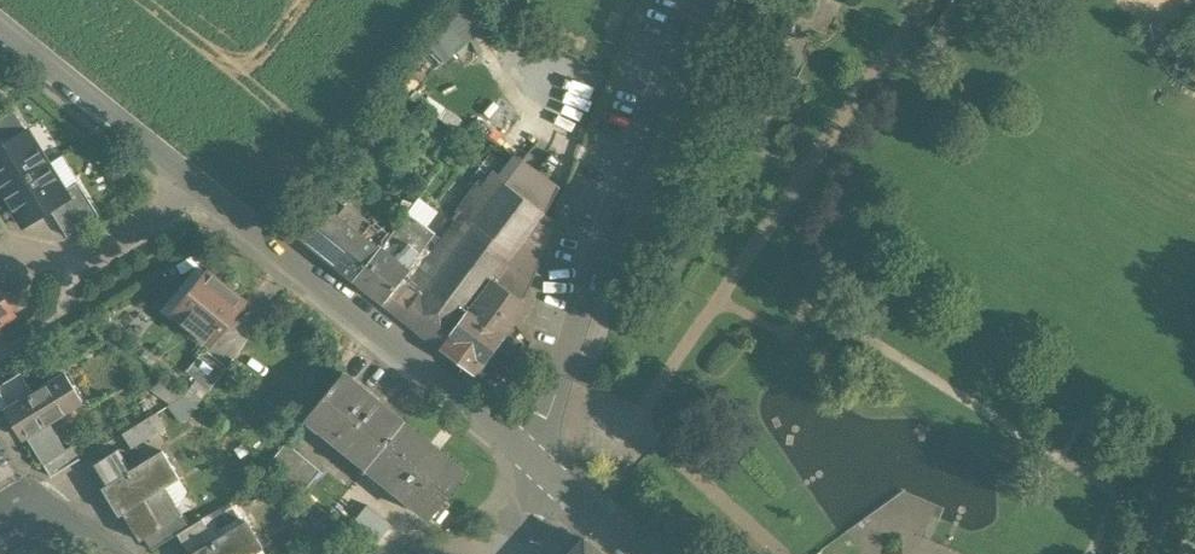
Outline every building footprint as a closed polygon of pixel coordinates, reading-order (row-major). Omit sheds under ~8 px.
[(477,0),(450,0),(438,21),(459,49),(482,31),(489,38),(500,29),(477,0)] [(634,0),(614,0),(612,7),(630,13),(634,0)] [(0,119),(0,148),(26,131),(13,111),(0,119)] [(26,131),(0,148),(0,190),(2,193),(47,165),(26,131)] [(492,196),(476,185),(458,209),(460,215),(421,266),(389,309),(440,350),(471,373),(511,321),(520,306),(543,252),(526,239),(543,217),(558,188),(520,160),(492,196)] [(64,192),(47,165),(2,193),(23,227),(50,211),(68,199),(64,192)] [(99,217),(77,183),(64,192),(68,199),(50,211),(66,237),(99,217)] [(378,248),(346,225),(350,221),(341,214),(338,218),(318,202),(294,231),(323,255),(328,248),(334,252),(336,262),(334,264),(353,279),(378,248)] [(406,212),(382,244),(378,248),(353,279),(389,309),(421,266),(413,260),(434,233),(406,212)] [(245,302),(209,273),(180,307),(200,324),(194,332),(210,345),(245,302)] [(11,317),(0,299),(0,324),(11,317)] [(205,350),(186,373),(209,391),(228,368),(205,350)] [(402,424),(342,373),(305,419),(366,468),(402,424)] [(20,374),(0,386),(0,394),(9,409),(4,413),(20,440),(25,437),(42,464),(63,451),(63,450),(46,423),(81,402),(64,375),(33,394),(20,374)] [(184,397),(159,377),(149,389),(169,406),(171,405),(184,397)] [(184,397),(171,405),(186,420),(197,407),(184,397)] [(149,418),(120,436),(129,450),(158,433),(149,418)] [(402,424),(366,468),(429,520),(465,475),(402,424)] [(320,473),(285,444),(268,465),(303,494),(320,473)] [(63,451),(42,464),(50,478),(78,461),(69,447),(63,450),(63,451)] [(160,452),(128,472),(116,452),(92,466),(105,486),(101,489),(118,517),(122,514),(138,541),(143,540),(160,529),(160,528),(178,517),(161,490),(178,480),(160,452)] [(313,506),(295,518),(317,553),(320,553),(350,536),(313,506)] [(388,525),(366,506),(347,530),(369,548),(388,525)] [(178,517),(160,528),(160,529),(143,540),(150,552),(177,535),(185,530),(178,517)] [(177,535),(188,553),(254,553),(262,549),(246,522),(215,541),(202,520),(185,530),(177,535)] [(585,540),(571,553),(599,553),(585,540)]
